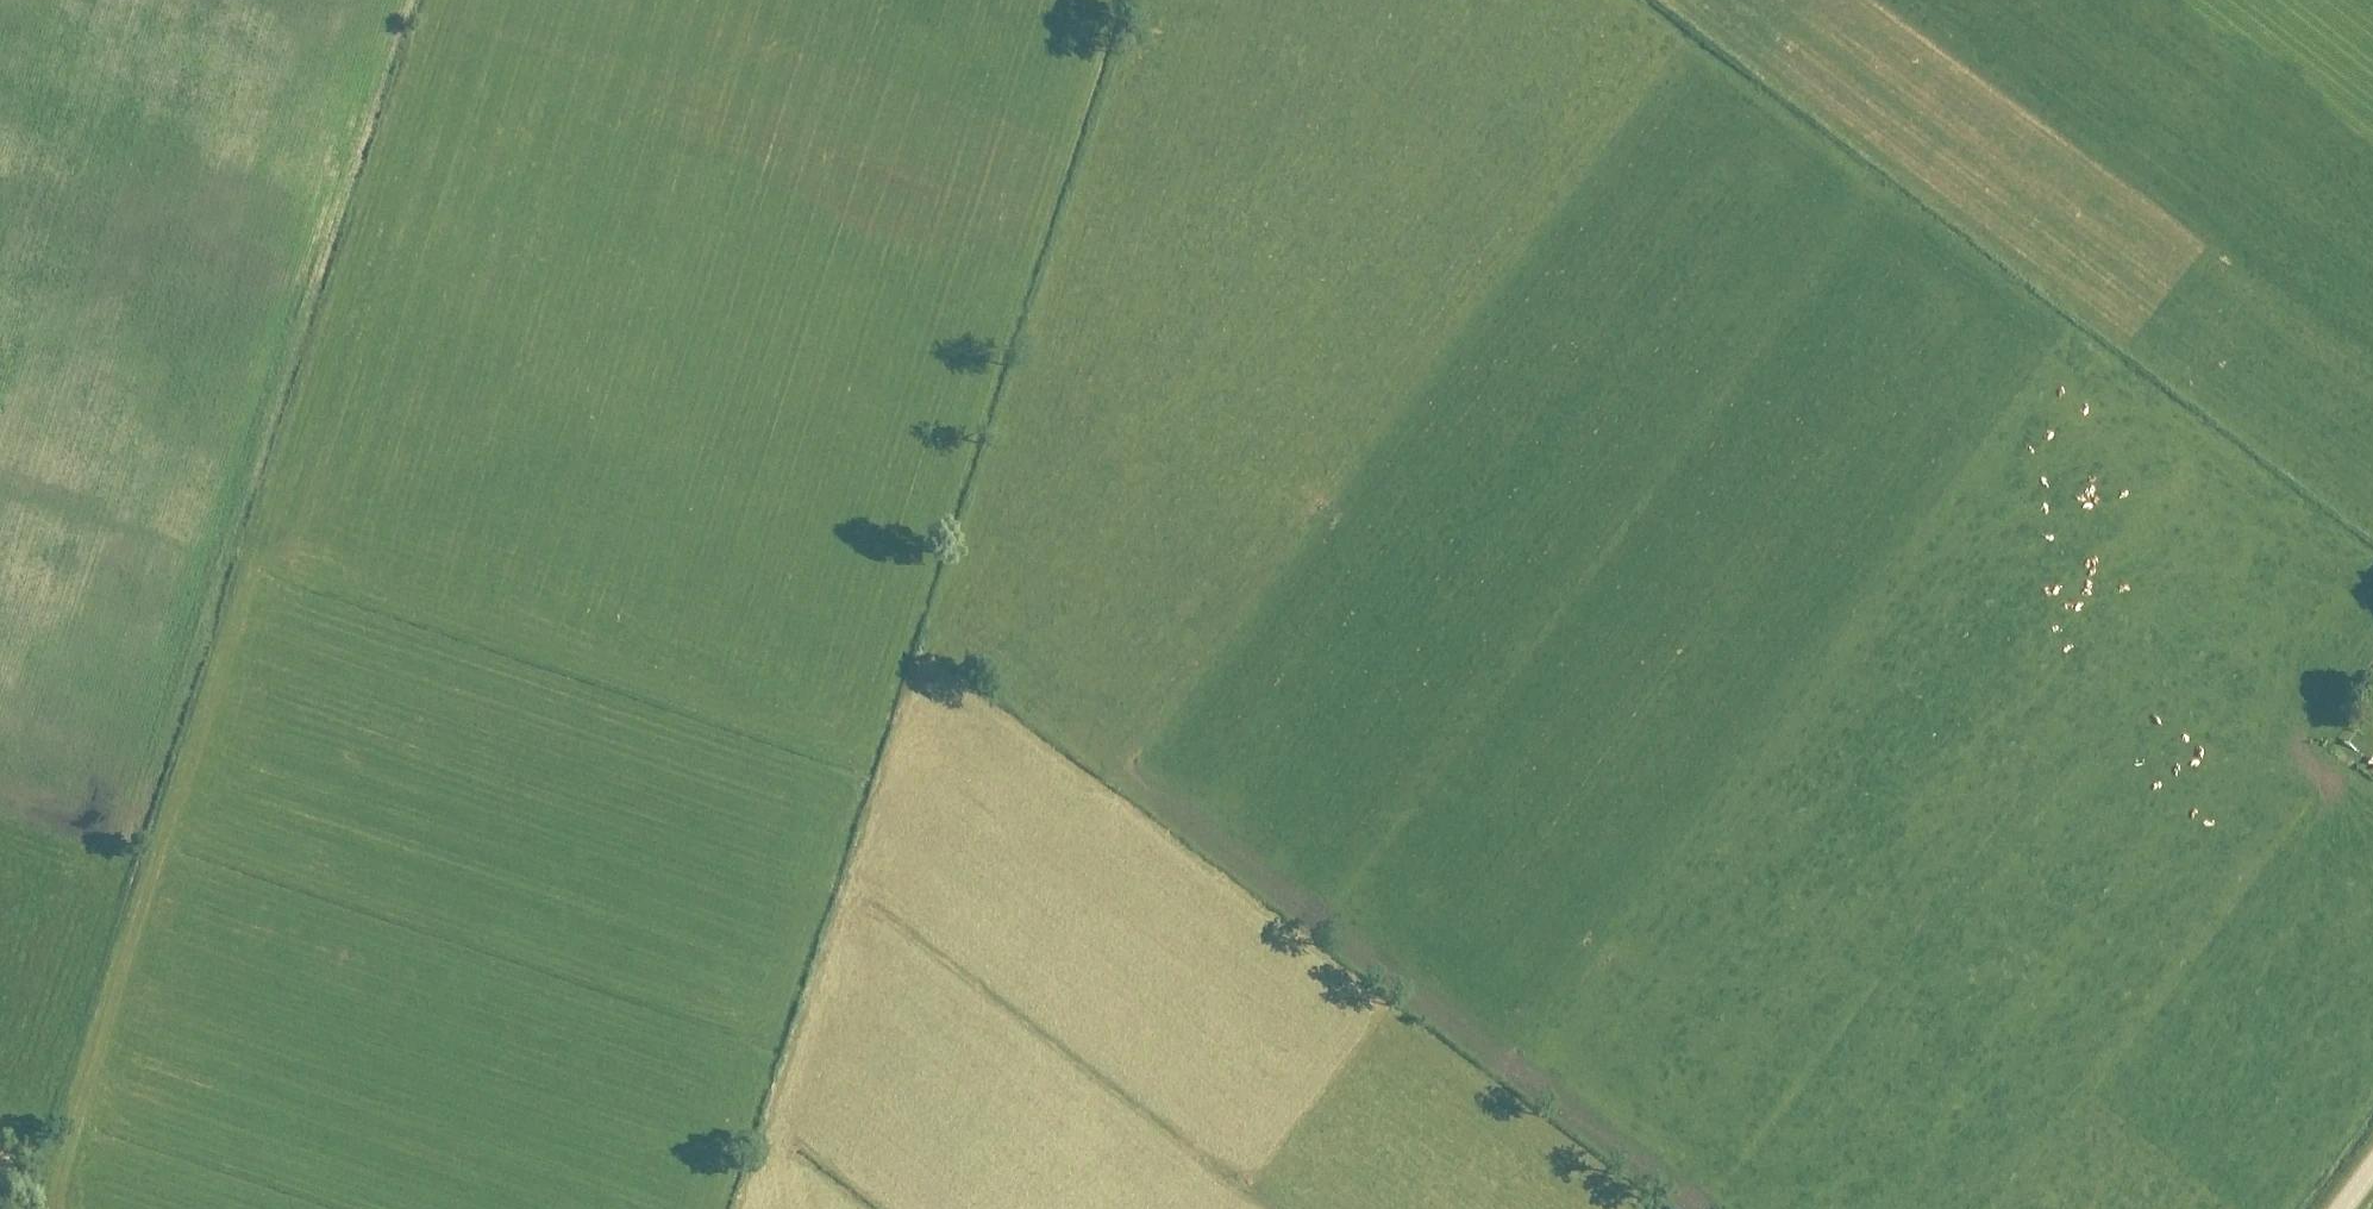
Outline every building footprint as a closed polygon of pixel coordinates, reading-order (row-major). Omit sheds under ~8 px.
[(2298,844),(2307,831),(2294,822),(2285,835),(2298,844)] [(9,1175),(0,1168),(0,1187),(9,1175)]
